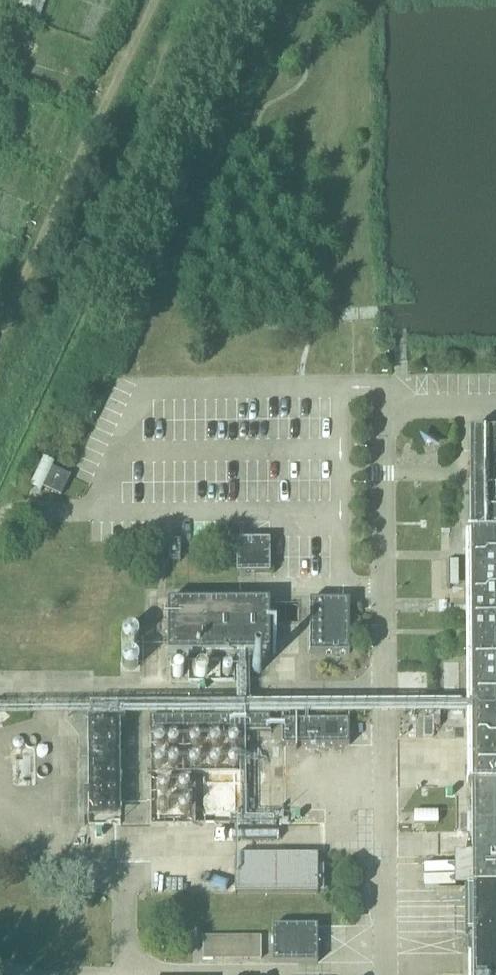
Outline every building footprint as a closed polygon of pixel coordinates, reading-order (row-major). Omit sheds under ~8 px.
[(470,433),(472,974),(495,974),(495,433),(470,433)] [(69,479),(51,471),(42,490),(59,498),(69,479)] [(268,541),(237,541),(237,574),(269,574),(268,541)] [(167,654),(233,654),(268,654),(268,602),(167,602),(167,654)] [(310,654),(348,653),(348,602),(309,602),(310,654)] [(405,697),(371,696),(371,709),(404,710),(405,697)] [(110,794),(128,792),(118,716),(86,720),(97,806),(112,804),(110,794)] [(150,717),(150,733),(268,732),(268,717),(150,717)] [(281,722),(281,723),(281,746),(348,746),(348,721),(281,722)] [(233,856),(233,889),(234,894),(315,894),(315,856),(233,856)] [(272,927),(272,964),(317,963),(317,927),(272,927)] [(260,938),(203,938),(203,961),(260,961),(260,938)]
